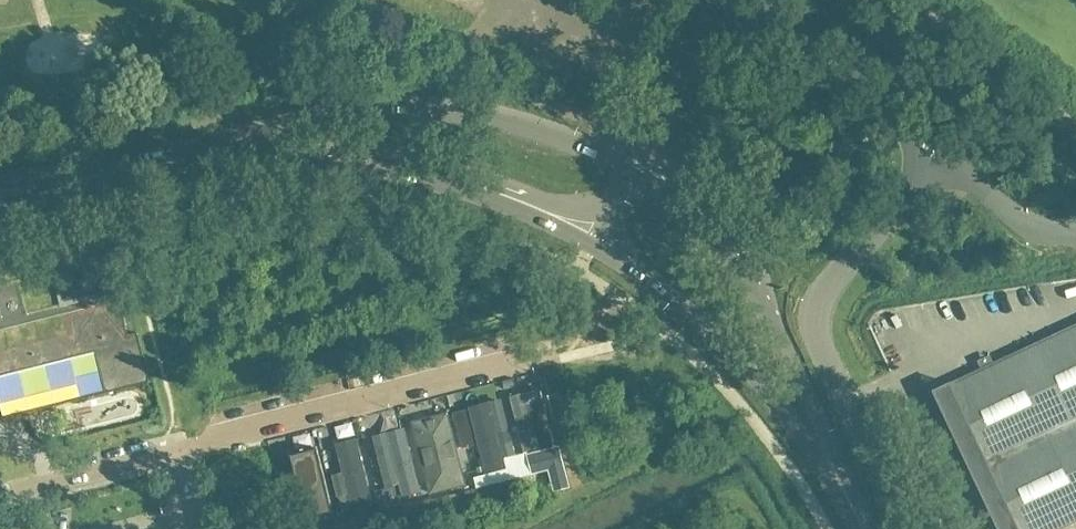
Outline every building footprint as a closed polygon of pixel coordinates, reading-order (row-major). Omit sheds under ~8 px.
[(115,291),(123,289),(123,290),(125,289),(111,234),(42,252),(42,254),(47,253),(52,272),(28,278),(23,259),(28,257),(28,255),(0,262),(0,375),(94,351),(104,391),(104,393),(148,381),(136,332),(134,333),(126,335),(115,291)] [(1075,520),(1075,324),(950,383),(933,391),(998,528),(1057,528),(1075,520)] [(422,487),(458,482),(448,413),(412,419),(422,487)] [(341,509),(420,495),(408,432),(329,446),(341,509)] [(559,445),(527,453),(533,473),(534,473),(549,469),(552,483),(554,488),(554,490),(570,486),(568,480),(568,479),(559,445)] [(537,486),(534,473),(533,473),(511,479),(515,492),(537,486)] [(501,495),(498,482),(475,488),(478,501),(501,495)] [(465,504),(462,491),(439,497),(442,510),(465,504)] [(429,513),(426,500),(403,506),(406,519),(426,514),(429,513)] [(376,513),(353,519),(356,528),(367,528),(379,526),(376,513)]
